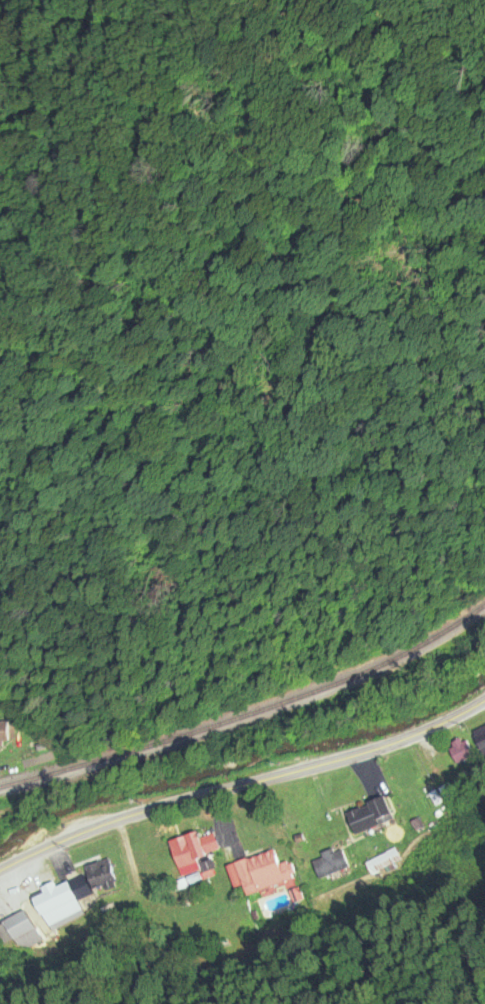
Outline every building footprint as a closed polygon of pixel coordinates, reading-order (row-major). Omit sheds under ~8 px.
[(449,743),(455,766),(473,762),(468,739),(449,743)] [(484,760),(484,739),(476,744),(484,760)] [(346,813),(355,835),(392,819),(383,797),(346,813)] [(220,852),(214,834),(200,838),(197,832),(168,842),(177,867),(220,852)] [(348,863),(340,851),(335,854),(332,849),(313,862),(324,879),(348,863)] [(226,865),(233,889),(242,886),(245,897),(296,882),(290,861),(277,864),(273,850),(226,865)] [(117,885),(108,859),(85,867),(93,892),(117,885)] [(41,888),(44,894),(32,899),(40,916),(76,900),(68,882),(56,887),(54,883),(41,888)]
